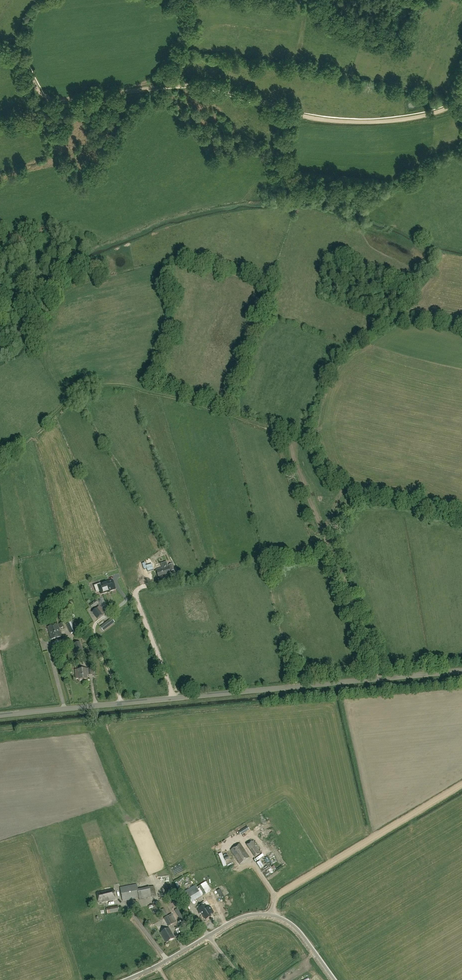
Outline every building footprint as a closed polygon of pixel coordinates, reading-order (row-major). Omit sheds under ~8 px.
[(164,577),(171,575),(168,567),(166,562),(161,564),(162,568),(157,570),(159,577),(159,578),(164,576),(164,577)] [(101,583),(94,585),(96,592),(100,591),(101,594),(116,589),(113,580),(101,584),(101,583)] [(92,608),(98,604),(96,600),(89,605),(92,608)] [(97,619),(103,615),(105,613),(99,605),(91,611),(97,619)] [(84,623),(93,618),(86,607),(77,612),(84,623)] [(107,622),(100,627),(103,631),(110,626),(110,627),(115,623),(112,618),(107,622)] [(72,622),(71,622),(67,624),(71,634),(77,631),(72,622)] [(48,627),(52,639),(61,637),(58,624),(48,627)] [(78,654),(84,652),(80,642),(74,644),(78,654)] [(76,679),(79,678),(79,680),(87,679),(87,673),(88,673),(88,675),(94,674),(93,668),(78,669),(75,670),(76,679)] [(247,826),(244,829),(244,828),(238,832),(241,836),(247,832),(246,832),(250,830),(247,826)] [(255,857),(261,853),(253,841),(247,845),(255,857)] [(240,864),(250,858),(240,844),(231,850),(240,864)] [(262,872),(269,867),(263,859),(257,864),(262,872)] [(152,898),(152,897),(157,896),(155,887),(150,887),(138,890),(137,884),(120,887),(122,901),(139,898),(139,900),(152,898)] [(196,888),(186,894),(192,903),(202,896),(197,888),(196,888)] [(99,903),(116,899),(114,889),(97,892),(99,903)] [(206,920),(211,917),(209,912),(210,912),(205,905),(200,908),(203,912),(201,912),(206,920)] [(169,926),(173,924),(168,916),(164,918),(169,926)] [(166,943),(175,938),(169,928),(161,933),(166,943)]
